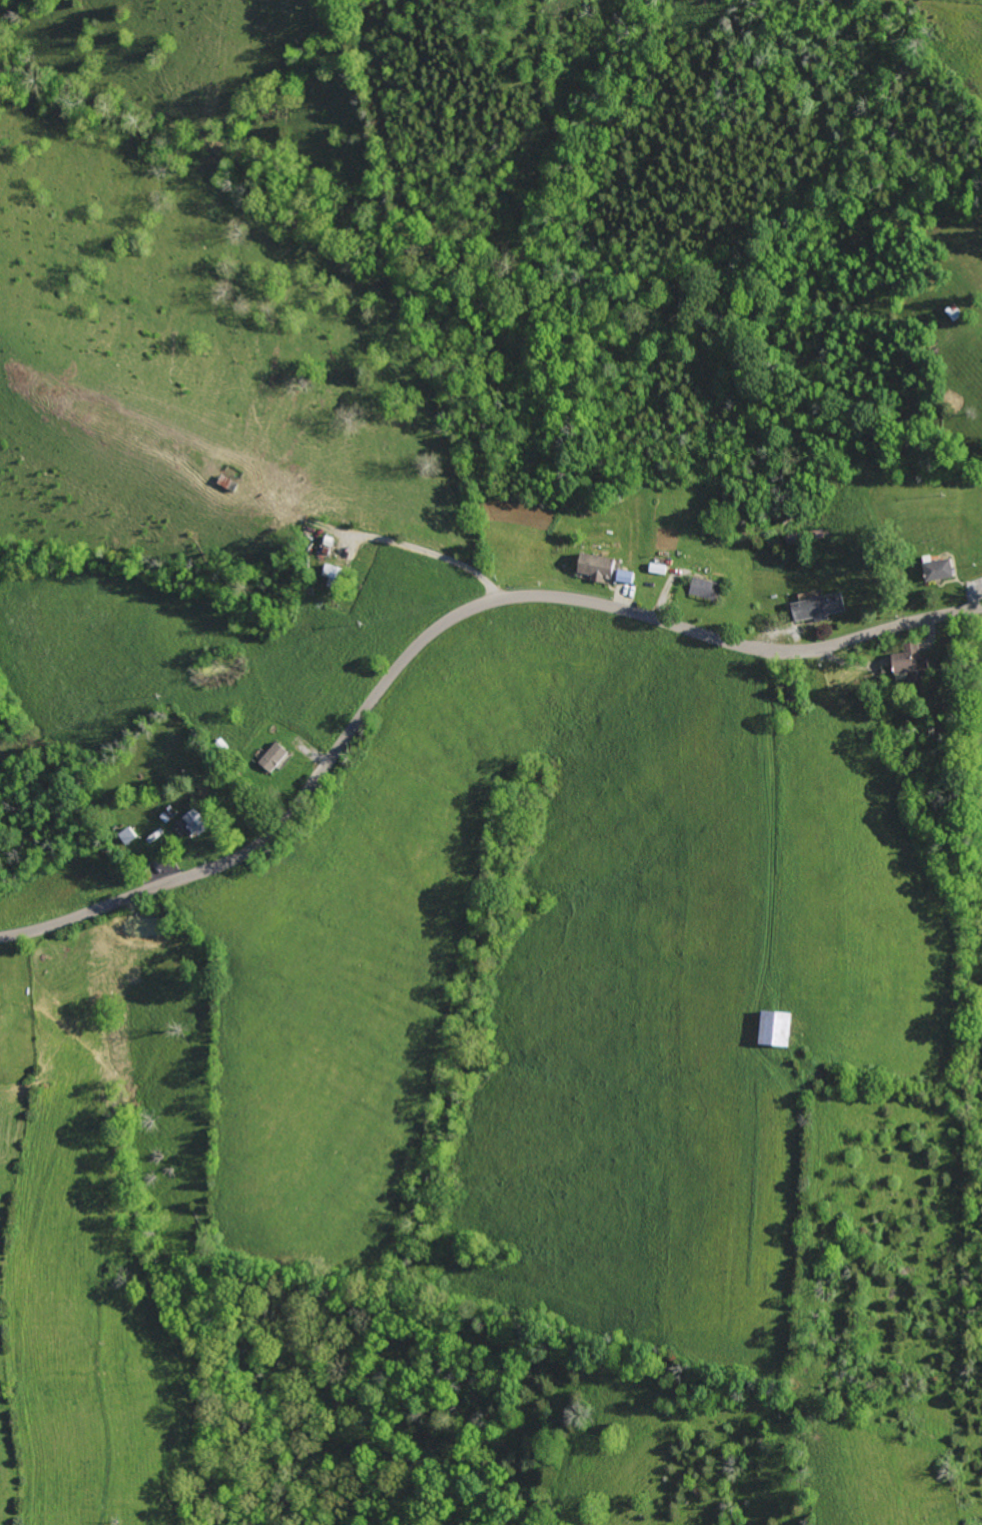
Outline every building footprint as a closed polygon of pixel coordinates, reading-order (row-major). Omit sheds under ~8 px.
[(582,573),(594,576),(593,581),(606,584),(607,580),(616,582),(621,561),(588,553),(582,573)] [(920,582),(949,575),(945,556),(916,563),(920,582)] [(637,583),(637,572),(622,571),(621,582),(637,583)] [(689,594),(721,603),(726,586),(694,577),(689,594)] [(275,773),(292,751),(280,741),(262,762),(275,773)] [(190,840),(211,827),(199,808),(172,824),(179,836),(185,832),(190,840)] [(786,1014),(755,1010),(751,1044),(781,1048),(786,1014)]
